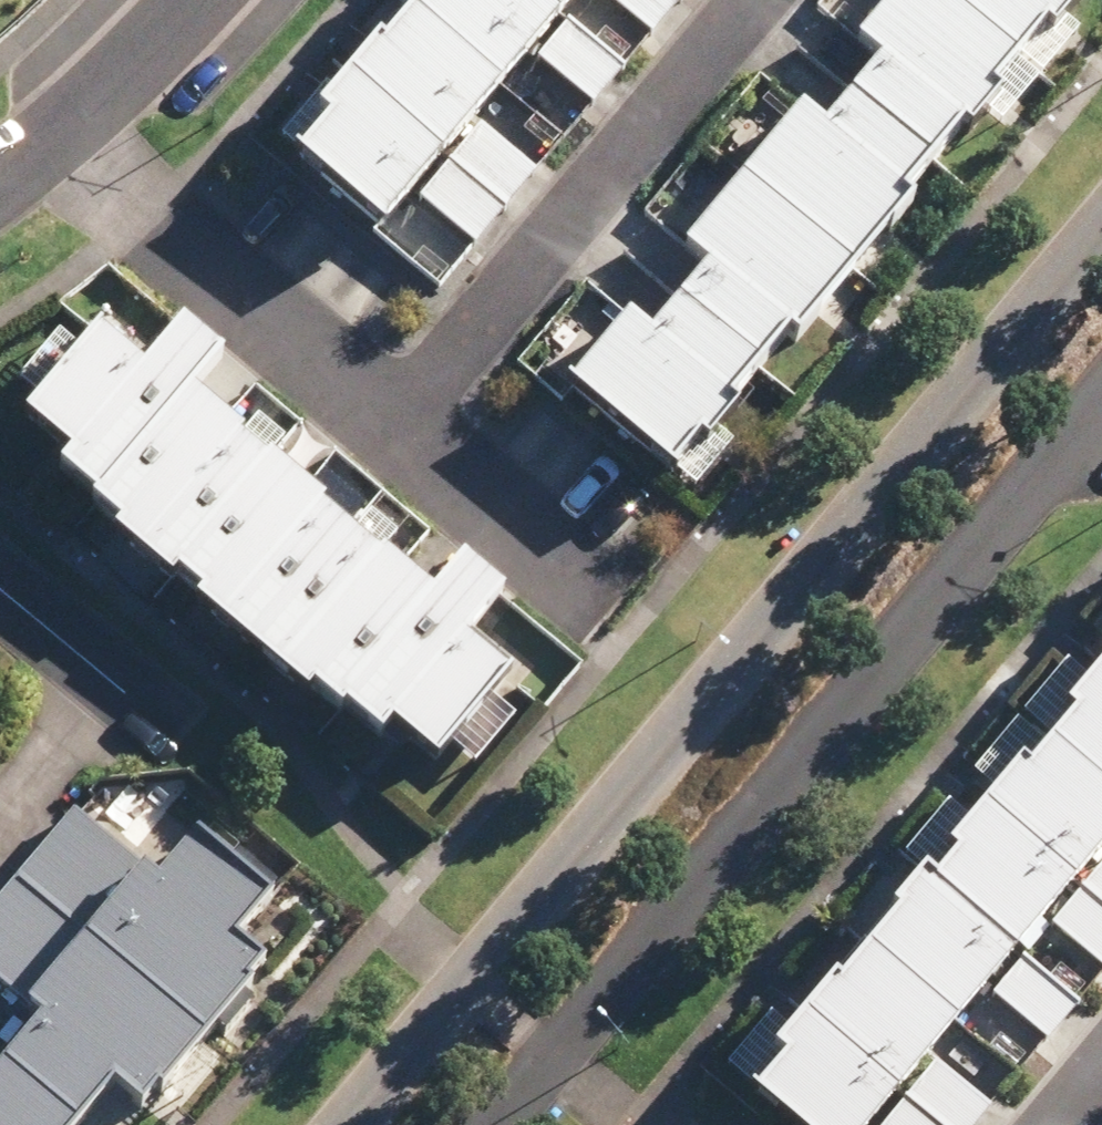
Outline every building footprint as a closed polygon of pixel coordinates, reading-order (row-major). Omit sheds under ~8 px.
[(422,9),(307,131),(319,142),(282,182),(355,251),(399,204),(463,265),(534,189),(466,125),(519,68),(575,121),(622,71),(563,15),(577,0),(412,0),(422,9)] [(838,63),(857,79),(802,142),(786,129),(677,256),(648,231),(629,253),(679,296),(632,351),(615,336),(551,410),(649,494),(679,459),(686,465),(715,432),(710,428),(768,362),(771,365),(895,222),(887,214),(940,152),(945,157),(981,115),(973,109),(1027,46),(1037,54),(1070,16),(1058,6),(1063,0),(893,0),(838,63)] [(643,48),(687,0),(592,0),(643,48)] [(87,339),(10,430),(59,473),(44,489),(103,542),(97,549),(299,722),(311,707),(363,752),(376,737),(421,775),(497,686),(452,648),(490,603),(445,565),(415,600),(183,402),(214,365),(171,328),(130,376),(87,339)] [(1052,716),(1061,724),(1026,766),(1015,757),(935,852),(945,860),(924,886),(909,874),(886,902),(899,913),(746,1096),(781,1124),(858,1124),(859,1123),(862,1124),(983,1124),(1002,1102),(933,1045),(982,988),(1050,1044),(1084,1003),(1018,948),(1048,912),(1101,957),(1101,656),(1052,716)] [(310,880),(231,814),(188,866),(176,856),(166,867),(86,801),(0,905),(0,977),(56,1023),(3,1087),(0,1084),(0,1124),(105,1124),(145,1076),(176,1101),(300,951),(271,927),(310,880)]
